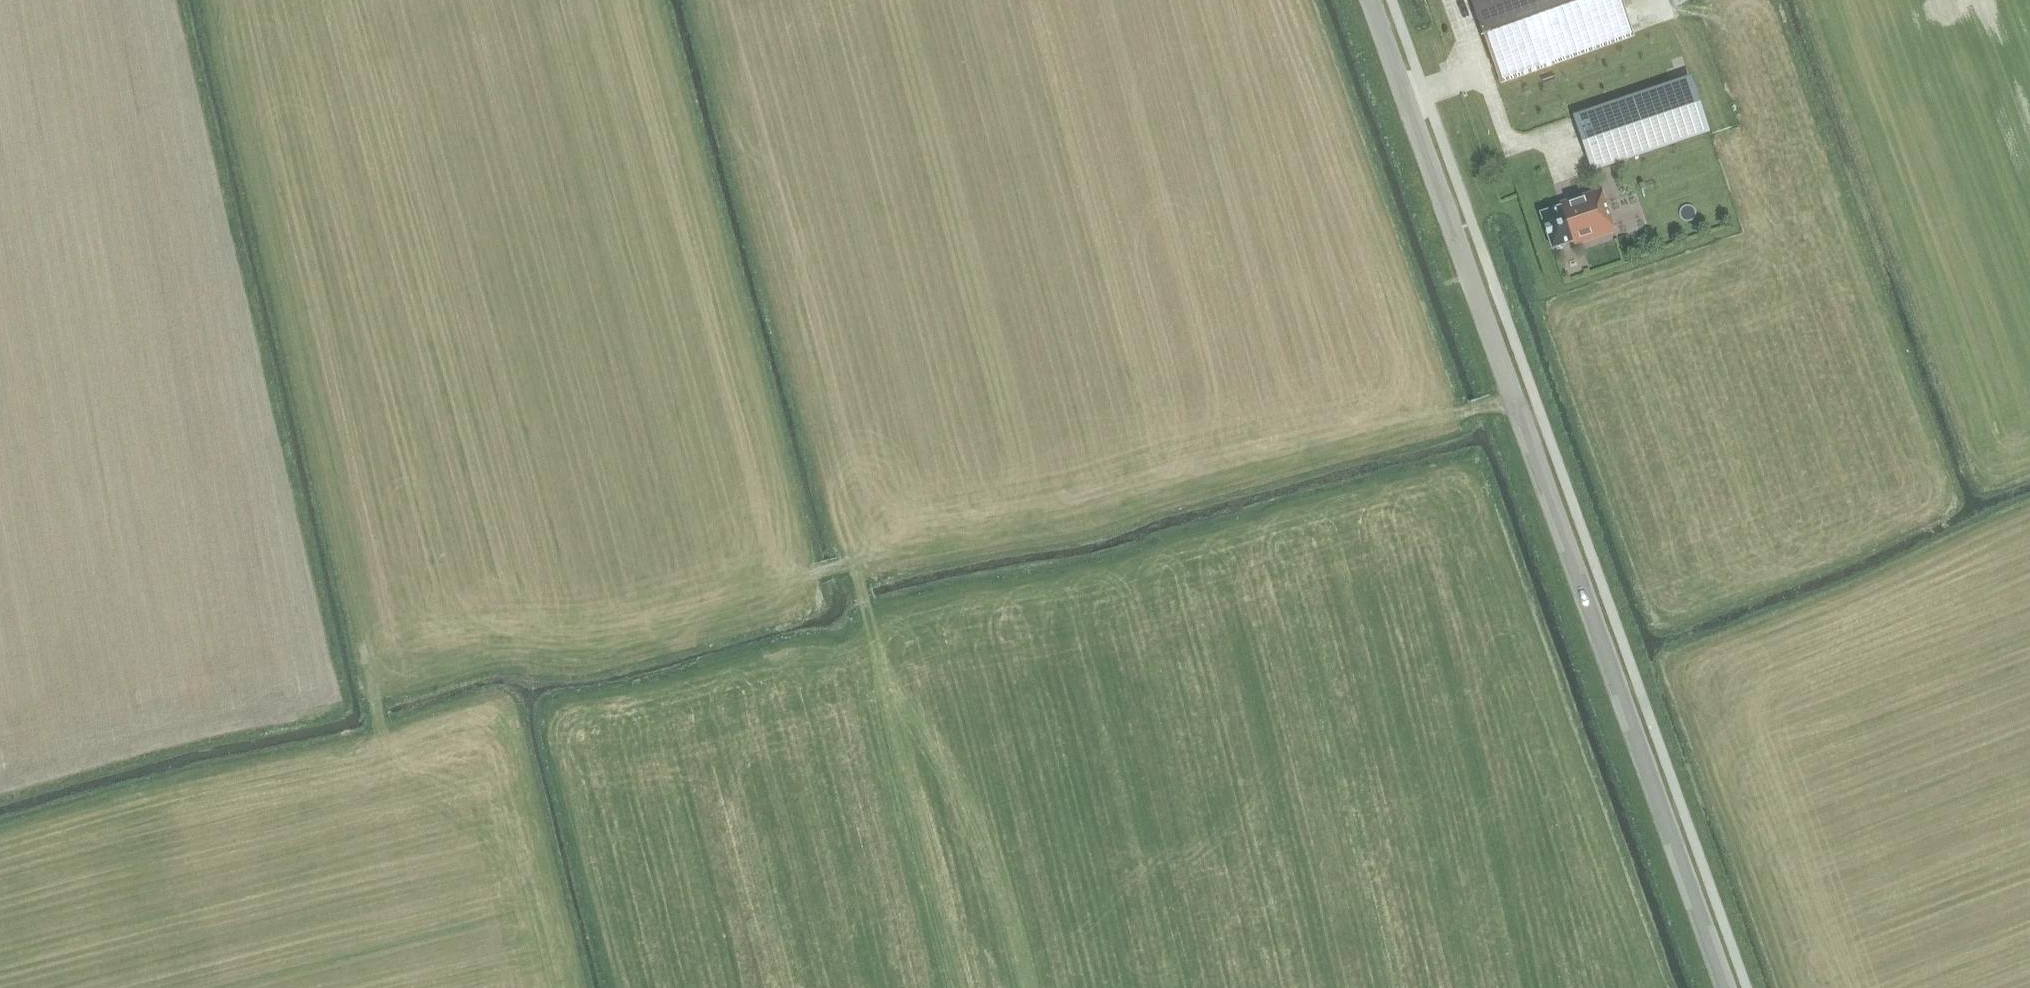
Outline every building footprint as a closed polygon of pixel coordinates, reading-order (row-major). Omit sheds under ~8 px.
[(1502,84),(1635,37),(1622,0),(1472,0),(1502,84)] [(1575,117),(1593,171),(1708,132),(1690,78),(1575,117)] [(1562,207),(1541,214),(1553,249),(1574,242),(1575,245),(1615,232),(1601,190),(1561,203),(1562,207)]
